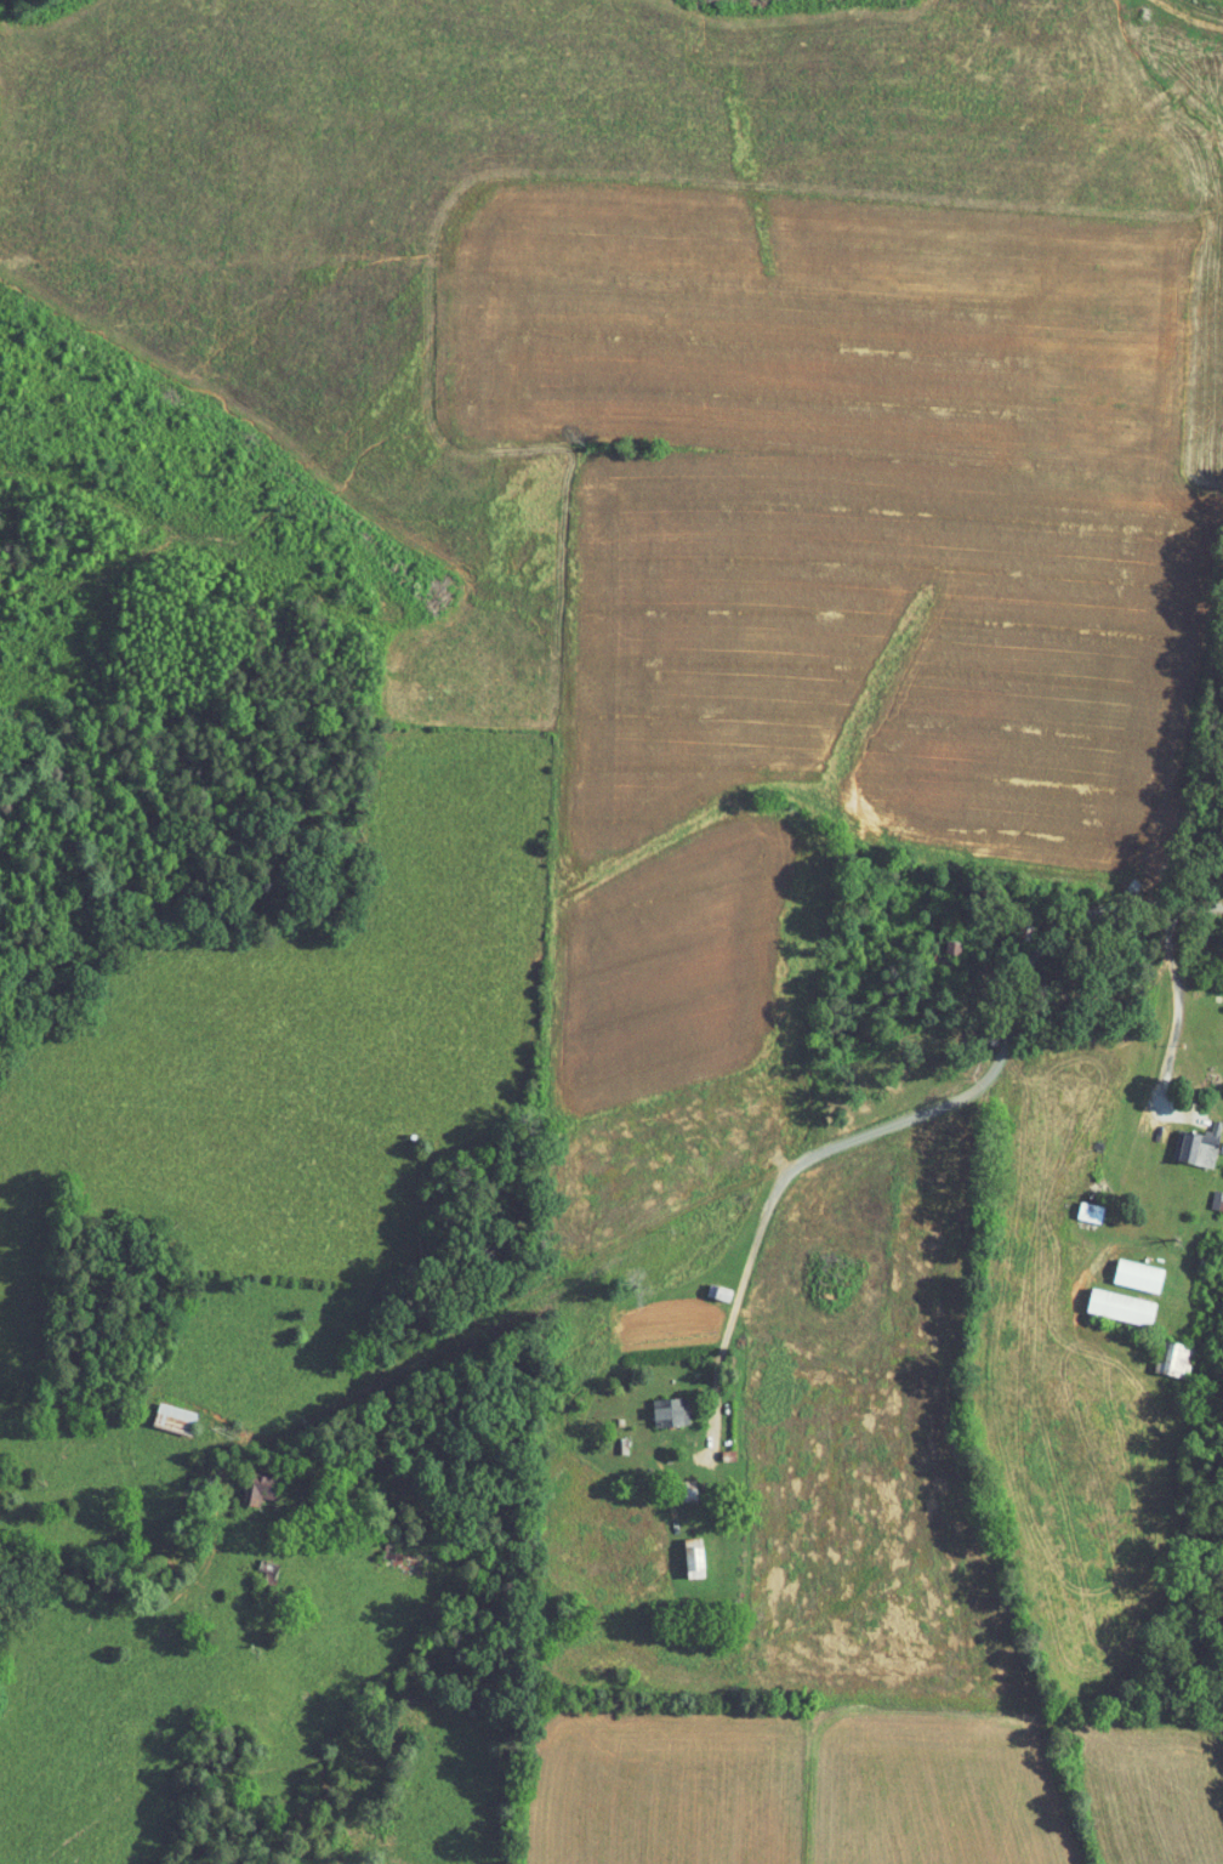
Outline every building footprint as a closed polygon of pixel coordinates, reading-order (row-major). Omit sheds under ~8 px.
[(949,935),(935,933),(933,946),(946,948),(949,935)] [(1201,1159),(1209,1116),(1199,1114),(1197,1126),(1172,1122),(1166,1153),(1201,1159)] [(1222,1205),(1222,1186),(1201,1182),(1197,1200),(1222,1205)] [(1089,1214),(1091,1197),(1067,1193),(1064,1211),(1089,1214)] [(1153,1261),(1106,1249),(1100,1274),(1147,1286),(1153,1261)] [(1146,1293),(1080,1279),(1075,1305),(1140,1318),(1146,1293)] [(1181,1339),(1158,1332),(1149,1364),(1172,1370),(1181,1339)] [(676,1417),(675,1390),(641,1390),(641,1418),(676,1417)] [(185,1405),(147,1393),(139,1417),(178,1428),(185,1405)] [(246,1498),(248,1490),(262,1492),(265,1469),(250,1466),(249,1469),(233,1466),(229,1495),(246,1498)] [(692,1569),(690,1530),(673,1530),(675,1570),(692,1569)]
